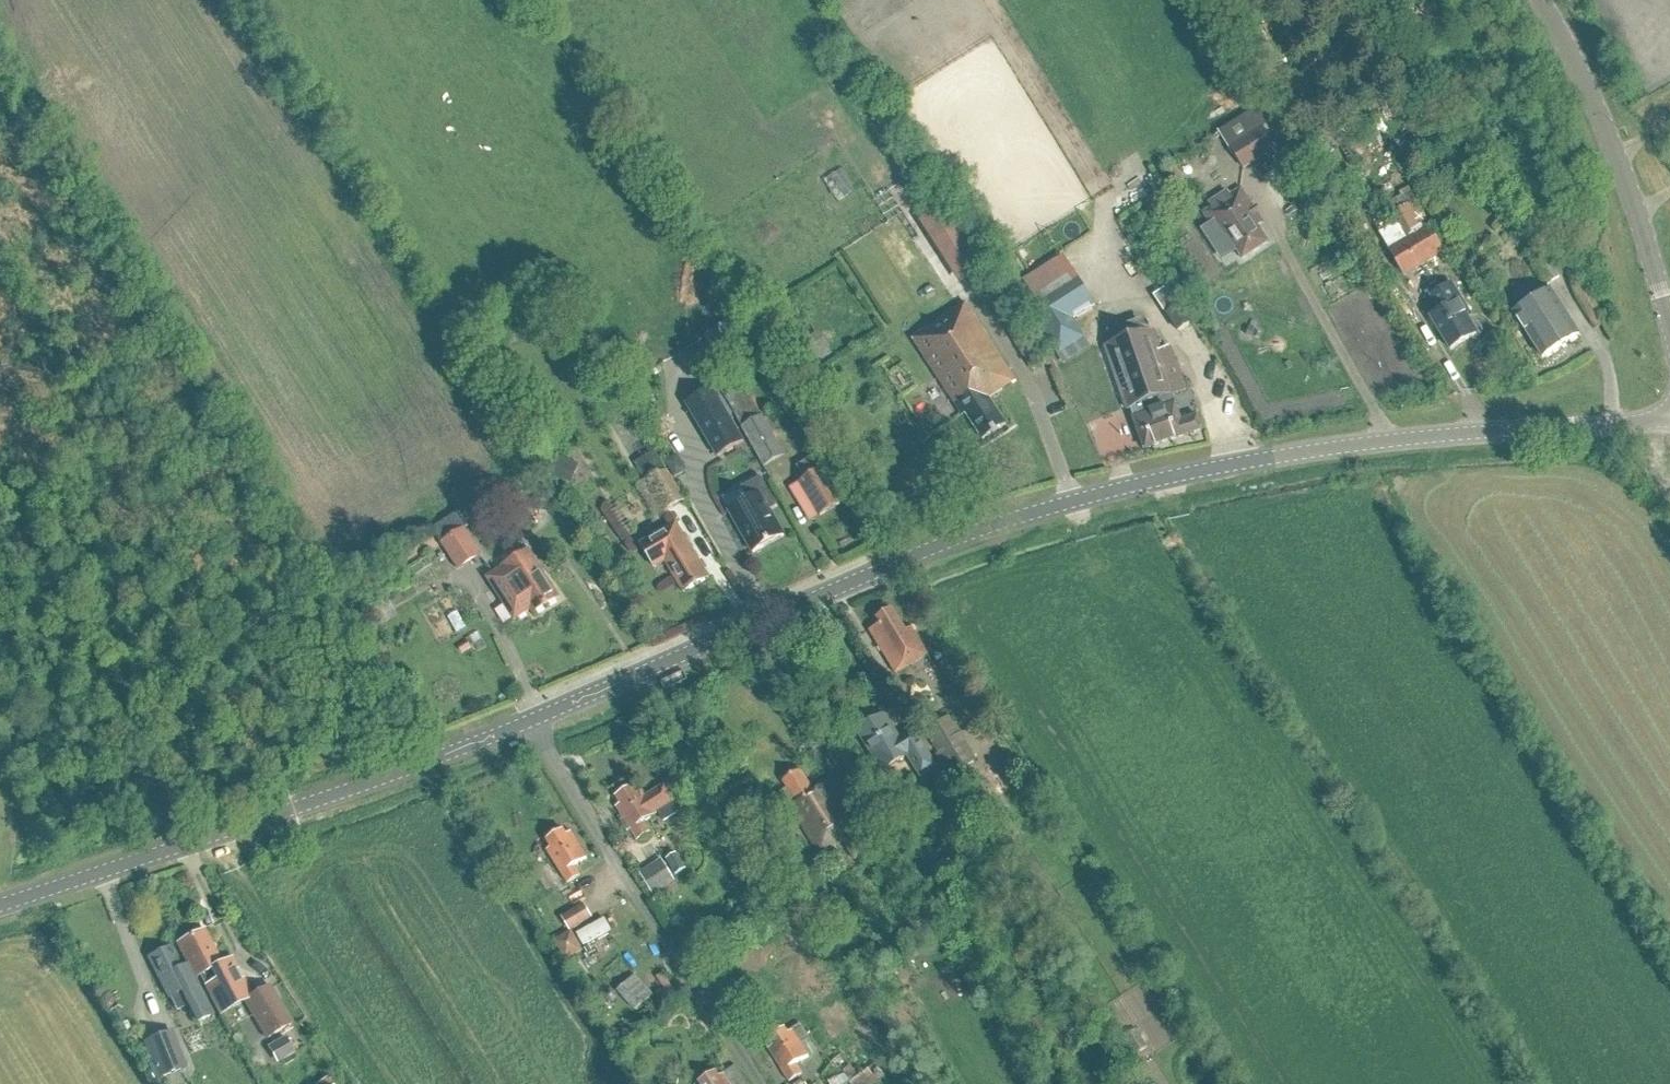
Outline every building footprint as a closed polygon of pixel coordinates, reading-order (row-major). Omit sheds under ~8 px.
[(1244,169),(1276,148),(1262,128),(1270,123),(1260,107),(1219,133),(1230,150),(1231,149),(1244,169)] [(1211,225),(1203,230),(1216,250),(1230,241),(1243,260),(1267,243),(1256,227),(1262,223),(1258,216),(1240,189),(1230,196),(1227,192),(1214,201),(1217,205),(1204,214),(1211,225)] [(1392,214),(1406,238),(1426,226),(1412,202),(1392,214)] [(928,219),(966,279),(990,264),(951,204),(928,219)] [(1404,277),(1444,253),(1428,227),(1388,251),(1404,277)] [(1560,277),(1541,247),(1528,256),(1547,286),(1560,277)] [(1057,261),(1024,282),(1037,301),(1030,305),(1061,353),(1084,338),(1072,319),(1094,305),(1075,275),(1069,280),(1057,261)] [(1468,313),(1452,284),(1431,297),(1440,312),(1430,318),(1448,349),(1475,334),(1464,315),(1468,313)] [(1539,359),(1577,336),(1550,291),(1512,314),(1539,359)] [(945,390),(953,402),(962,417),(966,414),(983,441),(1006,426),(989,399),(1016,382),(965,304),(912,339),(945,390)] [(1178,332),(1189,324),(1179,308),(1167,315),(1178,332)] [(1113,346),(1107,348),(1130,410),(1137,430),(1145,451),(1149,449),(1188,435),(1201,431),(1196,417),(1187,420),(1181,422),(1176,407),(1173,400),(1172,395),(1186,390),(1178,369),(1169,347),(1161,351),(1157,340),(1155,332),(1154,331),(1147,334),(1129,340),(1113,346)] [(818,335),(792,352),(804,371),(830,353),(818,335)] [(746,387),(726,398),(764,467),(784,456),(746,387)] [(716,460),(743,444),(711,390),(684,406),(716,460)] [(821,516),(840,505),(831,491),(834,489),(822,470),(819,471),(812,458),(796,467),(804,480),(801,482),(821,516)] [(663,513),(684,501),(667,471),(646,483),(663,513)] [(748,500),(729,511),(753,554),(784,537),(770,512),(777,507),(761,478),(741,489),(748,500)] [(534,494),(532,508),(551,510),(553,497),(534,494)] [(459,570),(481,556),(465,530),(468,528),(459,513),(433,529),(459,570)] [(683,593),(709,579),(677,524),(641,544),(655,568),(665,562),(683,593)] [(503,592),(498,595),(514,621),(531,611),(533,614),(559,598),(540,568),(539,569),(528,553),(492,575),(503,592)] [(896,673),(927,655),(911,629),(906,632),(893,610),(876,620),(879,626),(871,631),(896,673)] [(487,618),(475,623),(481,637),(493,632),(487,618)] [(922,778),(937,769),(913,731),(899,740),(885,717),(859,733),(883,772),(908,756),(922,778)] [(976,761),(949,717),(926,732),(953,775),(976,761)] [(791,807),(821,855),(844,841),(855,859),(870,850),(829,783),(814,793),(800,771),(783,781),(797,804),(791,807)] [(621,805),(616,808),(637,841),(649,833),(643,824),(656,816),(678,801),(666,783),(644,797),(640,790),(635,792),(632,787),(616,797),(621,805)] [(554,862),(543,868),(564,903),(600,882),(587,860),(570,833),(566,835),(563,830),(546,840),(551,848),(547,851),(554,862)] [(653,894),(674,880),(661,861),(641,874),(653,894)] [(582,905),(561,918),(569,932),(590,919),(582,905)] [(741,906),(731,917),(742,928),(753,916),(741,906)] [(203,932),(179,944),(196,977),(201,975),(221,1015),(252,999),(243,983),(231,959),(220,964),(203,932)] [(570,932),(553,942),(565,960),(581,950),(570,932)] [(199,1021),(212,1015),(187,966),(180,969),(170,949),(148,959),(167,998),(183,990),(199,1021)] [(271,990),(246,1003),(265,1042),(290,1029),(271,990)] [(773,1047),(768,1050),(789,1083),(801,1075),(795,1065),(808,1057),(792,1031),(788,1034),(784,1029),(768,1039),(773,1047)] [(186,1068),(172,1032),(144,1043),(157,1079),(186,1068)] [(723,1075),(718,1078),(715,1073),(699,1083),(700,1083),(728,1083),(723,1075)]
